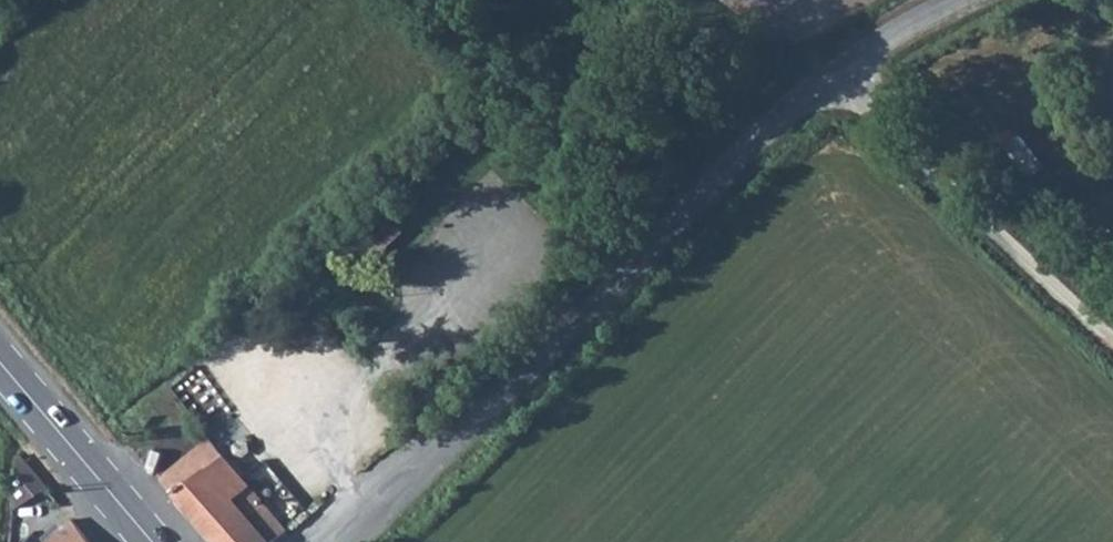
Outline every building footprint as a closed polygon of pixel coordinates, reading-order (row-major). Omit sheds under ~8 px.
[(219,541),(274,541),(285,532),(222,456),(216,461),(203,445),(166,476),(219,541)] [(49,491),(18,453),(12,518),(49,491)] [(46,541),(89,541),(73,521),(46,541)]
